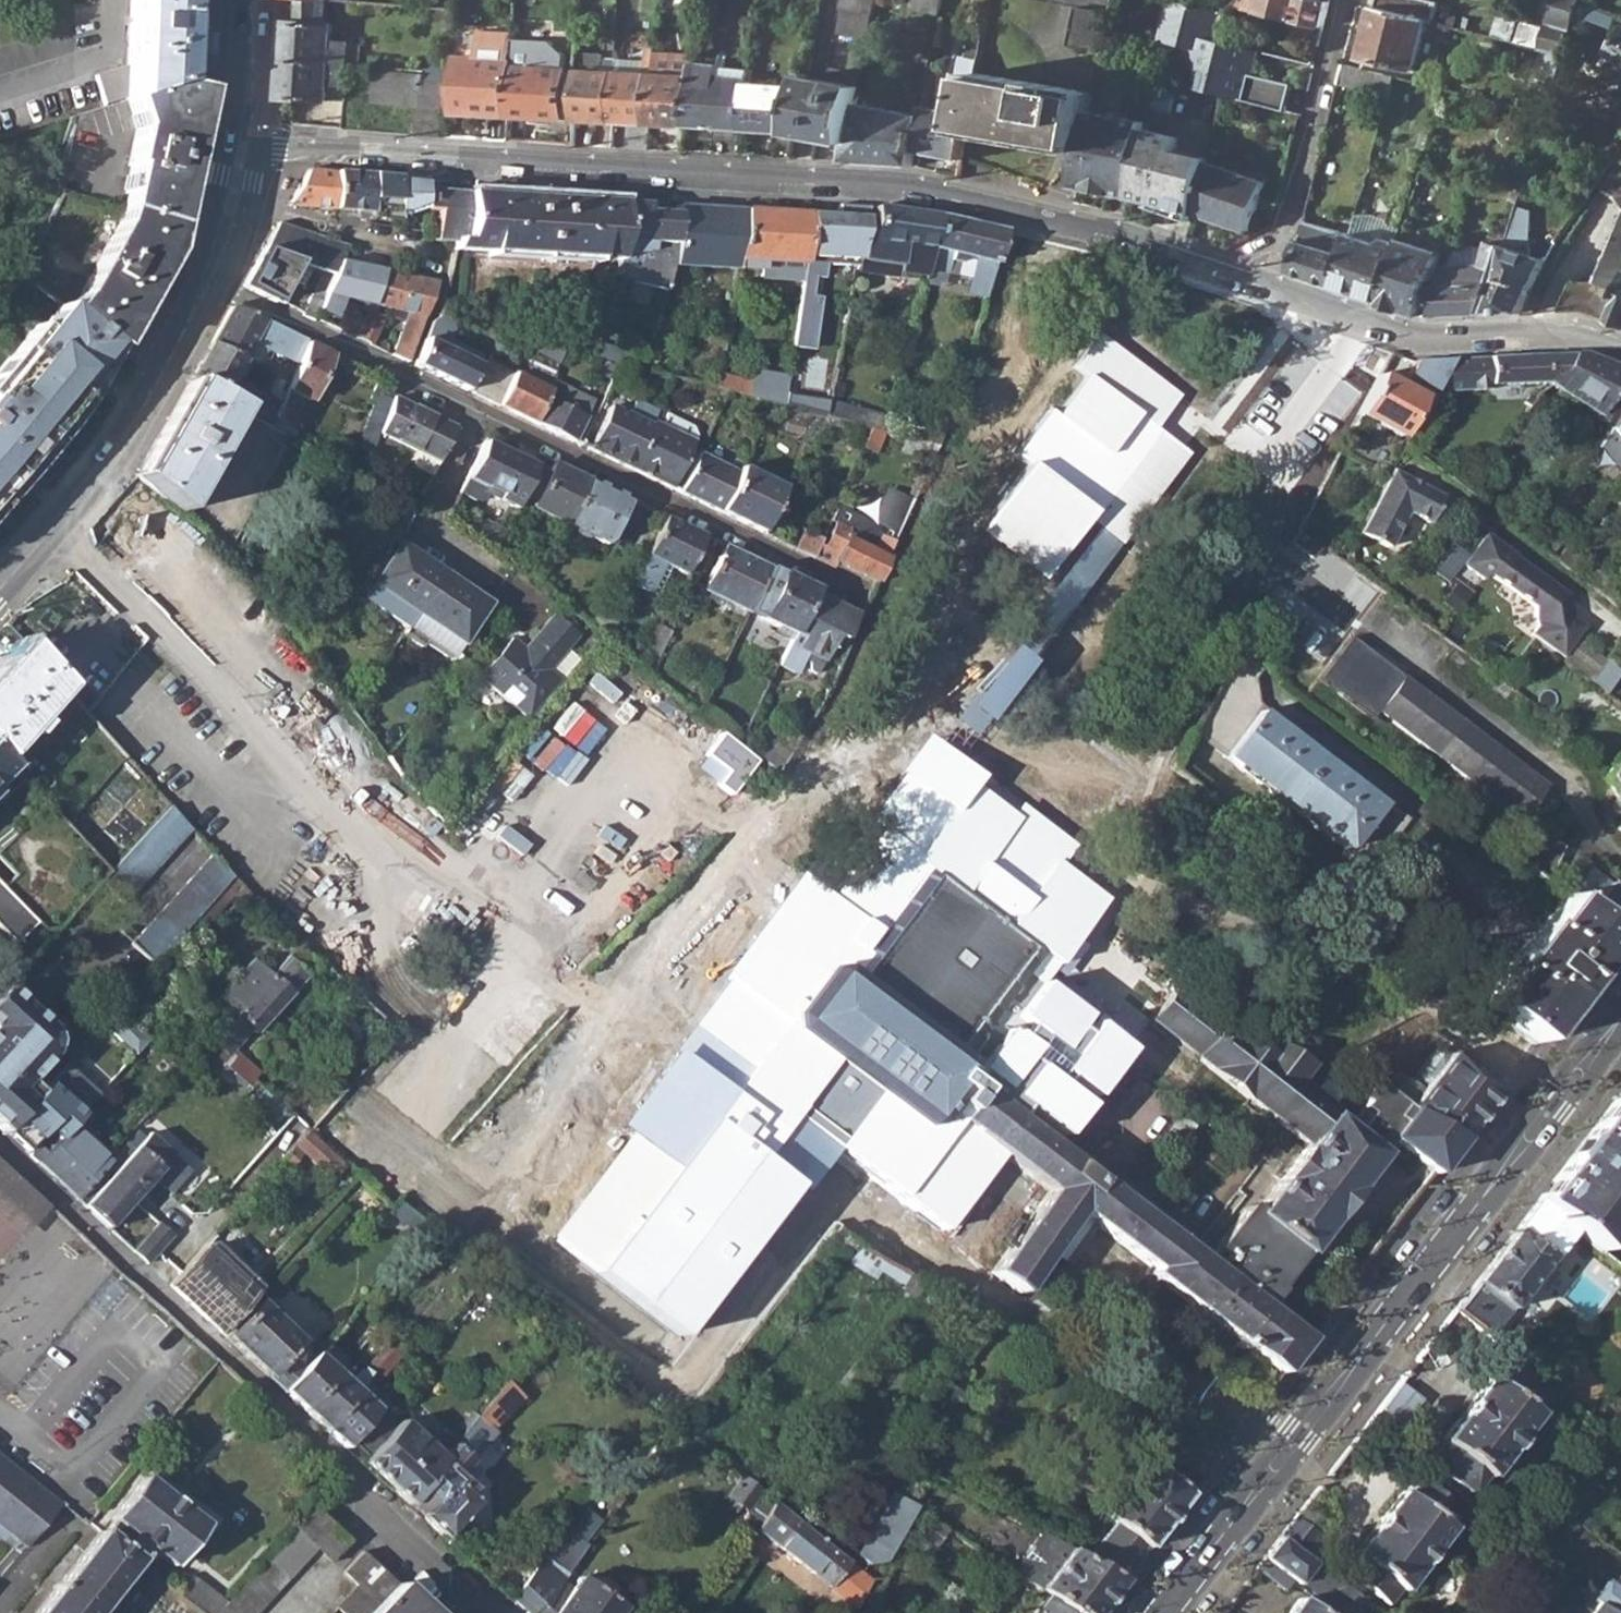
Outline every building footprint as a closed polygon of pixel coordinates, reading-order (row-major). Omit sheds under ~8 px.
[(126,101),(177,84),(180,0),(131,0),(126,101)] [(346,64),(347,56),(348,50),(337,49),(340,0),(288,0),(285,59),(346,64)] [(851,144),(857,107),(877,0),(843,0),(841,10),(844,11),(839,35),(856,39),(848,75),(829,71),(826,82),(807,78),(805,88),(796,134),(851,144)] [(940,16),(943,0),(913,0),(911,11),(940,16)] [(1104,56),(1115,0),(1030,0),(1076,10),(1070,50),(1104,56)] [(1324,27),(1326,18),(1330,2),(1319,0),(1232,0),(1230,6),(1324,27)] [(1421,0),(1376,0),(1374,8),(1361,56),(1415,69),(1427,20),(1434,22),(1439,5),(1421,0)] [(1565,53),(1581,0),(1555,0),(1547,28),(1501,13),(1495,36),(1544,48),(1565,53)] [(1280,110),(1286,112),(1293,86),(1253,75),(1256,65),(1258,52),(1221,42),(1228,14),(1174,1),(1165,43),(1190,49),(1182,84),(1280,110)] [(1447,25),(1455,27),(1458,19),(1449,16),(1447,25)] [(1437,60),(1443,31),(1430,28),(1424,57),(1437,60)] [(514,39),(515,33),(480,30),(477,58),(459,56),(455,113),(510,116),(513,67),(513,60),(514,39)] [(513,60),(513,67),(510,116),(565,120),(567,56),(552,42),(514,39),(513,60)] [(614,122),(650,125),(653,75),(654,47),(646,46),(644,75),(617,72),(614,122)] [(1549,104),(1565,53),(1544,48),(1525,107),(1546,113),(1549,104)] [(364,57),(347,56),(346,64),(348,64),(363,65),(364,57)] [(345,102),(348,64),(346,64),(285,59),(283,98),(345,102)] [(955,88),(959,88),(975,92),(978,76),(980,64),(961,61),(955,88)] [(650,125),(685,126),(693,65),(683,63),(682,77),(653,75),(650,125)] [(1338,83),(1390,95),(1395,76),(1342,64),(1338,83)] [(685,126),(741,130),(748,84),(750,70),(693,65),(685,126)] [(413,133),(444,136),(445,110),(446,81),(428,81),(428,71),(380,66),(377,101),(415,105),(413,133)] [(1098,76),(1108,77),(1110,69),(1102,67),(1098,76)] [(1096,89),(1094,99),(1092,114),(1124,119),(1133,73),(1110,69),(1108,77),(1098,76),(1097,80),(1096,89)] [(576,119),(614,122),(617,72),(579,71),(576,119)] [(967,133),(1084,155),(1091,120),(1092,114),(1094,99),(978,76),(975,92),(970,119),(967,133)] [(1162,80),(1157,100),(1155,110),(1174,114),(1180,83),(1162,80)] [(136,126),(125,179),(179,195),(205,89),(177,84),(126,101),(136,126)] [(741,130),(796,134),(805,88),(748,84),(741,130)] [(959,88),(953,116),(970,119),(975,92),(959,88)] [(848,162),(912,166),(915,151),(921,118),(857,107),(851,144),(848,162)] [(921,118),(915,151),(962,161),(967,133),(970,119),(953,116),(922,110),(921,118)] [(1275,130),(1298,136),(1303,116),(1286,112),(1280,110),(1275,130)] [(1091,120),(1084,155),(1078,188),(1134,199),(1142,164),(1146,146),(1147,141),(1150,132),(1151,124),(1124,119),(1092,114),(1091,120)] [(1199,214),(1210,165),(1211,160),(1180,152),(1184,140),(1150,132),(1147,141),(1146,146),(1142,164),(1134,199),(1161,205),(1159,210),(1197,222),(1199,214)] [(1419,148),(1427,151),(1432,135),(1424,133),(1419,148)] [(1210,165),(1199,214),(1253,233),(1268,186),(1210,165)] [(1620,165),(1604,190),(1614,197),(1620,206),(1620,166),(1620,165)] [(289,204),(332,207),(335,171),(308,168),(289,204)] [(335,171),(332,207),(358,209),(358,173),(335,171)] [(358,209),(395,213),(395,177),(358,173),(358,209)] [(424,179),(395,177),(395,213),(402,214),(422,205),(422,189),(424,189),(424,179)] [(179,195),(125,179),(120,205),(120,208),(130,209),(173,222),(176,207),(179,195)] [(1510,201),(1518,204),(1523,188),(1516,186),(1510,201)] [(424,189),(422,189),(422,205),(422,207),(438,209),(435,238),(452,241),(451,238),(462,239),(466,192),(424,189)] [(466,192),(462,239),(487,243),(487,251),(593,258),(595,250),(618,251),(621,203),(466,192)] [(671,260),(675,214),(661,213),(660,219),(643,218),(644,205),(621,203),(618,251),(613,274),(633,279),(632,281),(665,290),(670,264),(671,260)] [(671,260),(670,264),(735,268),(736,259),(743,209),(676,205),(675,214),(671,260)] [(832,319),(844,322),(854,271),(861,238),(868,207),(844,205),(828,287),(838,290),(832,319)] [(60,306),(112,347),(168,248),(173,222),(130,209),(120,208),(117,224),(73,301),(60,306)] [(861,238),(854,271),(895,278),(896,270),(923,275),(929,249),(936,217),(873,208),(867,239),(861,238)] [(743,209),(736,259),(761,262),(803,263),(807,213),(743,209)] [(1484,314),(1522,312),(1531,294),(1548,262),(1530,256),(1531,212),(1516,212),(1508,236),(1484,314)] [(936,217),(929,249),(949,254),(948,261),(960,263),(963,256),(996,265),(1002,230),(936,217)] [(1292,272),(1337,287),(1351,235),(1305,220),(1292,272)] [(1611,321),(1620,297),(1620,220),(1595,283),(1579,282),(1569,288),(1560,311),(1596,315),(1611,321)] [(321,271),(331,275),(338,260),(339,260),(346,246),(278,222),(262,250),(310,267),(321,271)] [(1490,243),(1486,253),(1482,267),(1449,265),(1443,285),(1434,288),(1435,290),(1436,315),(1484,314),(1508,236),(1501,234),(1497,245),(1490,243)] [(1337,287),(1384,302),(1399,251),(1396,244),(1388,240),(1380,246),(1351,235),(1337,287)] [(1384,302),(1423,316),(1429,298),(1425,297),(1430,281),(1435,283),(1442,253),(1402,240),(1399,251),(1384,302)] [(1453,251),(1449,265),(1482,267),(1486,253),(1470,248),(1453,251)] [(304,278),(310,267),(262,250),(242,285),(274,300),(291,270),(299,275),(304,278)] [(386,261),(396,264),(398,259),(387,256),(386,261)] [(760,270),(761,262),(736,259),(735,268),(760,270)] [(357,315),(365,318),(368,309),(371,303),(382,271),(339,260),(338,260),(331,275),(316,307),(331,314),(339,297),(362,303),(357,315)] [(282,304),(299,275),(291,270),(274,300),(282,304)] [(331,275),(321,271),(312,297),(308,295),(303,314),(312,319),(316,307),(331,275)] [(382,271),(371,303),(406,313),(392,353),(404,361),(433,281),(382,271)] [(1434,288),(1430,281),(1425,297),(1429,298),(1423,316),(1436,315),(1435,290),(1434,288)] [(1620,325),(1620,297),(1611,321),(1620,325)] [(252,340),(296,362),(305,342),(232,303),(210,341),(243,358),(252,340)] [(112,347),(60,306),(38,329),(32,324),(0,364),(0,502),(62,429),(112,347)] [(382,315),(368,309),(365,318),(357,337),(371,345),(382,315)] [(414,364),(464,391),(480,356),(447,340),(456,320),(437,315),(429,322),(414,364)] [(1052,579),(1096,521),(1166,430),(1161,426),(1185,394),(1101,330),(1076,362),(1093,376),(1063,415),(1054,408),(1019,453),(1036,466),(987,529),(1052,579)] [(195,368),(227,386),(243,358),(210,341),(195,368)] [(274,417),(292,426),(302,400),(307,403),(329,351),(305,342),(296,362),(274,417)] [(531,423),(547,390),(550,382),(566,348),(543,343),(525,379),(488,360),(471,395),(531,423)] [(592,355),(629,364),(631,354),(596,343),(592,355)] [(722,347),(720,364),(727,365),(731,349),(722,347)] [(1610,425),(1620,409),(1620,371),(1579,355),(1571,356),(1550,387),(1610,425)] [(1452,359),(1434,390),(1492,390),(1493,385),(1545,383),(1550,387),(1571,356),(1452,359)] [(1408,391),(1380,376),(1359,415),(1399,436),(1405,423),(1412,426),(1434,390),(1452,359),(1415,360),(1405,378),(1412,382),(1408,391)] [(962,362),(956,375),(965,380),(968,375),(972,364),(962,362)] [(720,364),(718,377),(726,380),(727,365),(720,364)] [(197,520),(262,407),(227,386),(195,368),(135,473),(168,498),(197,520)] [(747,385),(726,380),(718,377),(716,388),(783,405),(786,377),(749,371),(747,385)] [(962,388),(965,380),(956,375),(952,384),(962,388)] [(372,402),(386,407),(391,396),(395,384),(383,378),(372,402)] [(531,423),(572,443),(591,403),(550,382),(547,390),(531,423)] [(457,428),(391,396),(386,407),(378,431),(441,462),(457,428)] [(614,408),(636,418),(642,406),(619,396),(614,408)] [(1523,404),(1529,409),(1533,401),(1527,398),(1523,404)] [(870,426),(882,429),(886,416),(828,402),(826,415),(870,426)] [(629,470),(640,445),(627,439),(637,419),(636,418),(614,408),(609,406),(589,450),(629,470)] [(629,470),(669,489),(690,442),(660,427),(667,411),(659,407),(655,414),(640,445),(629,470)] [(641,422),(637,419),(627,439),(640,445),(655,414),(647,409),(641,422)] [(1620,438),(1620,409),(1610,425),(1620,438)] [(861,445),(874,451),(885,430),(882,429),(870,426),(861,445)] [(1178,439),(1166,430),(1096,521),(1102,526),(1124,543),(1195,452),(1178,439)] [(532,466),(485,441),(467,479),(461,493),(480,502),(485,500),(487,495),(511,507),(519,493),(532,466)] [(697,455),(678,493),(717,512),(736,472),(703,457),(697,455)] [(532,466),(519,493),(533,501),(529,508),(565,525),(588,480),(553,461),(545,474),(532,466)] [(1394,465),(1360,530),(1389,545),(1408,509),(1430,521),(1446,493),(1394,465)] [(717,512),(758,532),(772,503),(778,488),(738,468),(736,472),(717,512)] [(565,525),(602,543),(626,497),(588,480),(565,525)] [(823,546),(816,543),(811,556),(830,566),(834,562),(875,581),(911,501),(885,490),(872,519),(835,501),(827,518),(834,522),(823,546)] [(476,530),(496,543),(503,525),(483,516),(476,530)] [(632,587),(647,594),(661,564),(683,574),(702,534),(665,516),(632,587)] [(966,757),(1124,543),(1102,526),(943,741),(966,757)] [(794,548),(811,556),(816,543),(819,537),(801,529),(794,548)] [(1530,635),(1561,659),(1585,628),(1563,612),(1559,613),(1555,588),(1486,531),(1468,554),(1461,564),(1482,581),(1488,572),(1532,606),(1536,628),(1530,635)] [(373,581),(417,613),(446,571),(403,539),(373,581)] [(1451,541),(1434,563),(1452,576),(1461,564),(1468,554),(1451,541)] [(701,589),(745,610),(747,606),(767,566),(724,545),(701,589)] [(1557,560),(1571,571),(1578,562),(1564,551),(1557,560)] [(814,589),(782,573),(767,566),(747,606),(762,614),(759,618),(792,633),(813,594),(814,589)] [(1583,577),(1602,591),(1608,584),(1609,582),(1591,568),(1583,577)] [(417,613),(461,644),(490,603),(446,571),(417,613)] [(777,664),(793,672),(800,658),(805,662),(806,668),(813,672),(832,633),(839,636),(852,613),(813,594),(792,633),(777,664)] [(678,614),(684,618),(689,610),(682,607),(678,614)] [(515,636),(482,674),(503,692),(500,694),(514,707),(517,704),(531,717),(564,679),(552,668),(571,647),(583,633),(560,612),(529,648),(515,636)] [(639,647),(659,656),(670,633),(649,624),(639,647)] [(64,823),(125,756),(32,652),(23,643),(0,668),(0,753),(9,763),(44,802),(64,823)] [(564,679),(583,658),(571,647),(552,668),(564,679)] [(1607,662),(1592,682),(1593,683),(1608,663),(1607,662)] [(1608,663),(1593,683),(1607,695),(1620,676),(1620,672),(1608,663)] [(1380,713),(1524,822),(1551,786),(1407,678),(1380,713)] [(1342,854),(1367,873),(1407,821),(1383,801),(1380,805),(1259,712),(1218,762),(1345,850),(1342,854)] [(756,761),(721,735),(705,755),(727,771),(717,785),(730,795),(756,761)] [(950,1235),(1007,1161),(968,1132),(999,1090),(1072,1143),(1144,1047),(1107,1019),(1098,1031),(1091,1025),(1100,1013),(1052,978),(1113,898),(1065,862),(1078,845),(1024,804),(1018,812),(985,786),(992,775),(966,757),(943,741),(934,736),(908,771),(867,826),(881,836),(839,893),(807,870),(799,882),(793,889),(770,920),(725,982),(732,987),(701,1026),(760,1071),(684,1169),(656,1148),(635,1132),(552,1239),(691,1343),(811,1186),(774,1158),(801,1122),(838,1150),(950,1235)] [(758,755),(779,773),(790,758),(768,741),(758,755)] [(9,763),(0,753),(0,772),(9,763)] [(44,802),(0,845),(0,859),(13,872),(1,886),(49,935),(97,882),(107,870),(64,823),(44,802)] [(107,870),(97,882),(119,902),(187,826),(167,803),(107,870)] [(126,943),(150,965),(194,916),(231,874),(209,849),(126,943)] [(1616,936),(1620,929),(1620,894),(1590,870),(1567,899),(1616,936)] [(231,874),(194,916),(201,924),(230,891),(251,913),(258,905),(231,874)] [(1483,1004),(1533,1043),(1616,936),(1567,899),(1565,897),(1540,928),(1538,926),(1505,968),(1508,972),(1483,1004)] [(237,1013),(224,1028),(239,1042),(251,1028),(255,1033),(319,961),(300,943),(270,977),(237,1013)] [(1428,962),(1442,973),(1449,962),(1435,953),(1428,962)] [(218,995),(237,1013),(270,977),(250,960),(218,995)] [(3,1131),(17,1114),(39,1091),(26,1080),(52,1053),(50,1028),(4,986),(0,990),(0,1129),(3,1131)] [(1146,1274),(1214,1326),(1201,1344),(1222,1362),(1233,1347),(1237,1351),(1241,1345),(1279,1375),(1305,1341),(1264,1307),(1275,1291),(1273,1290),(1353,1191),(1352,1190),(1389,1139),(1433,1174),(1496,1091),(1447,1055),(1446,1057),(1424,1085),(1421,1089),(1405,1078),(1390,1097),(1378,1088),(1346,1129),(1332,1118),(1339,1109),(1336,1106),(1335,1108),(1298,1079),(1310,1063),(1271,1040),(1262,1052),(1237,1031),(1223,1021),(1222,1023),(1177,989),(1153,1020),(1307,1144),(1303,1149),(1295,1144),(1271,1174),(1279,1180),(1255,1212),(1247,1206),(1216,1249),(1072,1143),(999,1090),(968,1132),(1007,1161),(1047,1191),(990,1274),(1017,1293),(1025,1283),(1046,1252),(1075,1212),(1094,1227),(1150,1270),(1146,1274)] [(101,1021),(108,1026),(117,1025),(125,1016),(114,1006),(101,1021)] [(760,1071),(701,1026),(626,1125),(635,1132),(656,1148),(684,1169),(760,1071)] [(220,1052),(250,1079),(257,1073),(231,1050),(239,1042),(224,1028),(211,1042),(210,1043),(220,1052)] [(210,1043),(211,1042),(205,1037),(200,1043),(205,1048),(210,1043)] [(1415,1078),(1424,1085),(1446,1057),(1437,1051),(1432,1051),(1416,1073),(1415,1078)] [(207,1067),(242,1099),(255,1084),(250,1079),(220,1052),(207,1067)] [(252,1102),(276,1124),(286,1112),(262,1091),(252,1102)] [(1595,1252),(1620,1218),(1620,1102),(1614,1097),(1532,1202),(1566,1229),(1595,1252)] [(50,1145),(17,1114),(3,1131),(73,1197),(106,1160),(94,1149),(82,1139),(68,1126),(50,1145)] [(811,1186),(838,1150),(801,1122),(774,1158),(811,1186)] [(87,1134),(82,1139),(94,1149),(99,1144),(87,1134)] [(147,1134),(83,1205),(107,1227),(151,1178),(169,1194),(190,1171),(147,1134)] [(299,1140),(285,1155),(294,1161),(307,1148),(299,1140)] [(312,1152),(335,1174),(343,1164),(319,1143),(312,1152)] [(286,1170),(294,1161),(285,1155),(279,1162),(286,1170)] [(392,1210),(391,1208),(364,1183),(349,1201),(377,1227),(392,1210)] [(1484,1336),(1566,1229),(1532,1202),(1449,1309),(1484,1336)] [(1066,1267),(1094,1227),(1075,1212),(1046,1252),(1066,1267)] [(132,1251),(145,1264),(172,1236),(158,1223),(132,1251)] [(252,1293),(214,1260),(208,1255),(219,1242),(213,1235),(168,1284),(219,1331),(252,1293)] [(225,1246),(219,1242),(208,1255),(214,1260),(225,1246)] [(881,1273),(900,1282),(906,1272),(887,1262),(881,1273)] [(225,1337),(283,1391),(295,1376),(278,1362),(292,1347),(250,1308),(225,1337)] [(283,1391),(302,1409),(335,1373),(325,1364),(366,1318),(356,1308),(295,1376),(283,1391)] [(383,1398),(370,1389),(403,1351),(396,1345),(391,1351),(323,1428),(343,1447),(347,1441),(374,1408),(383,1398)] [(302,1409),(323,1428),(391,1351),(384,1347),(349,1386),(335,1373),(302,1409)] [(1522,1357),(1536,1369),(1545,1361),(1530,1348),(1522,1357)] [(1425,1461),(1468,1495),(1484,1475),(1486,1476),(1535,1413),(1533,1412),(1546,1394),(1503,1360),(1489,1378),(1487,1377),(1438,1440),(1440,1442),(1425,1461)] [(503,1380),(475,1418),(483,1426),(490,1431),(523,1398),(503,1380)] [(443,1460),(399,1421),(394,1427),(374,1408),(347,1441),(366,1458),(361,1463),(408,1506),(443,1460)] [(460,1427),(465,1431),(475,1418),(469,1414),(460,1427)] [(465,1431),(452,1448),(461,1456),(483,1426),(475,1418),(465,1431)] [(914,1421),(907,1431),(913,1437),(920,1428),(914,1421)] [(907,1448),(913,1437),(907,1431),(898,1441),(907,1448)] [(1169,1457),(1198,1480),(1220,1451),(1188,1433),(1169,1457)] [(468,1462),(461,1456),(452,1448),(443,1460),(408,1506),(442,1540),(475,1504),(451,1482),(468,1462)] [(909,1464),(919,1470),(923,1461),(914,1455),(909,1464)] [(26,1546),(60,1503),(0,1457),(0,1525),(26,1546)] [(1112,1524),(1083,1563),(1119,1584),(1186,1496),(1142,1462),(1101,1516),(1112,1524)] [(726,1496),(747,1512),(761,1494),(726,1466),(715,1482),(728,1493),(726,1496)] [(1342,1572),(1384,1604),(1396,1588),(1399,1590),(1448,1527),(1446,1525),(1457,1510),(1414,1477),(1402,1493),(1399,1490),(1350,1553),(1354,1556),(1342,1572)] [(145,1547),(171,1566),(202,1524),(140,1478),(103,1532),(100,1530),(98,1532),(135,1561),(145,1547)] [(892,1495),(869,1535),(858,1556),(869,1565),(883,1563),(913,1509),(892,1495)] [(757,1531),(828,1590),(848,1565),(773,1505),(764,1519),(757,1530),(757,1531)] [(315,1547),(330,1560),(348,1540),(315,1509),(222,1612),(257,1612),(315,1547)] [(752,1525),(757,1530),(764,1519),(758,1516),(752,1525)] [(913,1532),(933,1548),(945,1531),(922,1516),(913,1532)] [(1276,1537),(1297,1554),(1311,1535),(1290,1518),(1276,1537)] [(26,1546),(0,1525),(0,1537),(21,1553),(26,1546)] [(847,1547),(858,1556),(869,1535),(858,1528),(847,1547)] [(137,1563),(135,1561),(98,1532),(57,1586),(54,1584),(52,1587),(54,1589),(36,1612),(98,1612),(137,1563)] [(522,1612),(532,1612),(539,1605),(543,1609),(562,1582),(569,1572),(576,1561),(586,1547),(567,1534),(547,1560),(543,1557),(508,1600),(522,1612)] [(1280,1573),(1293,1583),(1308,1561),(1297,1554),(1276,1537),(1253,1566),(1274,1581),(1280,1573)] [(1038,1590),(1046,1596),(1070,1612),(1096,1612),(1119,1584),(1083,1563),(1065,1553),(1039,1539),(1012,1574),(1038,1590)] [(360,1551),(340,1573),(356,1586),(335,1609),(339,1612),(427,1612),(360,1551)] [(576,1561),(569,1572),(574,1576),(583,1566),(576,1561)] [(1293,1583),(1320,1602),(1335,1581),(1308,1561),(1293,1583)] [(872,1584),(848,1565),(828,1590),(856,1611),(872,1584)] [(1619,1593),(1620,1591),(1620,1567),(1608,1585),(1619,1593)] [(562,1582),(543,1609),(542,1611),(544,1612),(620,1612),(621,1611),(577,1579),(571,1588),(562,1582)] [(1610,1612),(1620,1612),(1620,1591),(1619,1593),(1608,1585),(1602,1580),(1590,1597),(1595,1601),(1607,1610),(1610,1612)] [(1335,1581),(1320,1602),(1313,1611),(1296,1598),(1285,1612),(1355,1612),(1363,1602),(1335,1581)] [(1607,1610),(1595,1601),(1590,1597),(1577,1588),(1564,1605),(1575,1612),(1610,1612),(1607,1610)] [(1046,1596),(1034,1612),(1070,1612),(1046,1596)]
